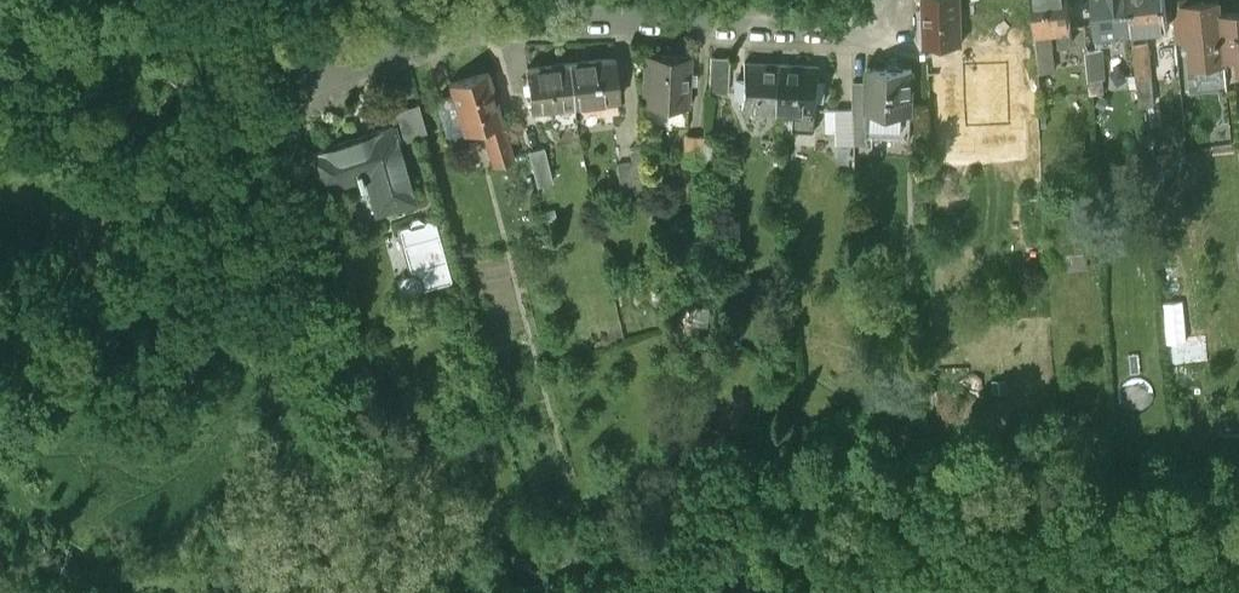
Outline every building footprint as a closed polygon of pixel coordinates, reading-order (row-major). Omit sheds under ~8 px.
[(926,40),(962,39),(960,0),(924,0),(926,40)] [(1035,26),(1051,25),(1071,23),(1069,0),(1033,0),(1035,26)] [(1098,27),(1100,26),(1100,30),(1109,29),(1109,25),(1132,23),(1130,0),(1095,0),(1098,27)] [(1132,23),(1133,37),(1150,35),(1149,22),(1161,21),(1161,23),(1167,23),(1167,20),(1170,19),(1168,0),(1130,0),(1132,23)] [(1176,34),(1187,32),(1186,24),(1190,17),(1188,0),(1172,0),(1176,34)] [(1190,17),(1186,24),(1187,32),(1193,37),(1195,61),(1225,58),(1225,53),(1221,10),(1220,0),(1188,0),(1190,17)] [(1221,10),(1225,53),(1238,52),(1238,8),(1221,10)] [(1051,25),(1035,26),(1038,79),(1048,79),(1048,66),(1053,66),(1051,25)] [(1150,35),(1133,37),(1140,99),(1157,97),(1150,35)] [(1087,41),(1088,61),(1090,81),(1090,89),(1105,87),(1101,40),(1087,41)] [(691,55),(644,52),(642,101),(688,103),(691,55)] [(712,54),(709,88),(728,89),(730,55),(712,54)] [(615,55),(567,60),(572,100),(619,95),(615,55)] [(567,60),(526,64),(530,105),(572,100),(567,60)] [(737,77),(735,95),(744,96),(744,104),(779,107),(781,63),(746,61),(745,78),(737,77)] [(1088,61),(1078,62),(1080,82),(1090,81),(1088,61)] [(781,63),(779,107),(817,109),(819,65),(781,63)] [(871,64),(870,80),(870,136),(911,136),(914,66),(871,64)] [(450,80),(453,90),(464,127),(480,122),(499,117),(485,69),(450,80)] [(854,106),(855,142),(869,143),(870,136),(870,80),(853,78),(854,106)] [(996,105),(1025,104),(1024,82),(995,84),(996,105)] [(464,127),(453,90),(436,94),(448,132),(464,127)] [(389,107),(393,122),(394,121),(399,137),(426,129),(417,99),(389,107)] [(1179,99),(1169,100),(1171,114),(1181,112),(1179,99)] [(839,141),(855,142),(854,106),(838,107),(839,141)] [(499,117),(480,122),(491,160),(510,154),(499,117)] [(393,122),(305,147),(316,186),(374,169),(384,206),(416,196),(399,137),(394,121),(393,122)] [(701,132),(685,131),(684,159),(700,160),(701,132)] [(533,143),(537,179),(555,177),(550,141),(533,143)] [(631,160),(617,162),(621,190),(648,187),(642,145),(629,146),(631,160)] [(401,219),(416,282),(453,274),(438,210),(401,219)]
